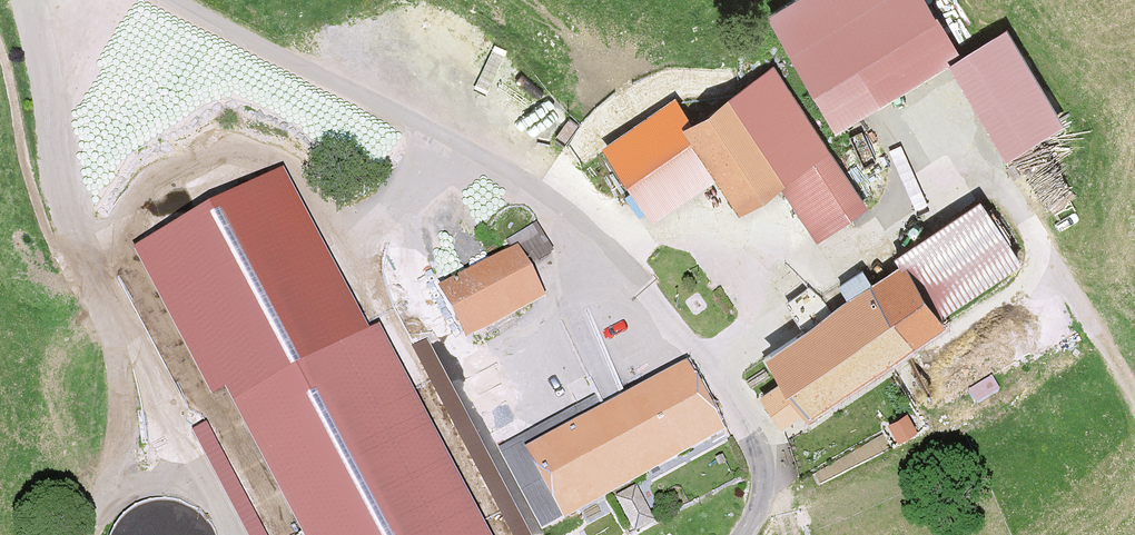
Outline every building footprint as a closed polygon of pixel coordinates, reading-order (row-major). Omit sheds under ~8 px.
[(768,5),(838,123),(958,41),(931,0),(778,0),(768,5)] [(1002,24),(954,63),(991,151),(1064,118),(1002,24)] [(778,184),(831,150),(775,63),(689,119),(679,125),(714,179),(735,211),(778,184)] [(650,220),(714,179),(679,125),(689,119),(674,96),(601,143),(650,220)] [(778,184),(815,240),(868,206),(831,150),(778,184)] [(281,175),(133,254),(223,414),(371,338),(281,175)] [(1026,261),(980,195),(898,252),(904,262),(943,318),(1026,261)] [(433,289),(459,342),(543,302),(517,248),(433,289)] [(943,318),(904,262),(875,283),(914,339),(943,318)] [(914,339),(875,283),(862,264),(832,284),(843,300),(762,356),(780,382),(803,415),(914,339)] [(223,414),(285,534),(473,534),(371,338),(223,414)] [(681,364),(523,450),(565,526),(723,440),(681,364)] [(803,415),(780,382),(759,397),(781,430),(803,415)] [(913,409),(894,416),(900,434),(919,427),(913,409)] [(207,518),(191,522),(195,534),(211,534),(207,518)]
